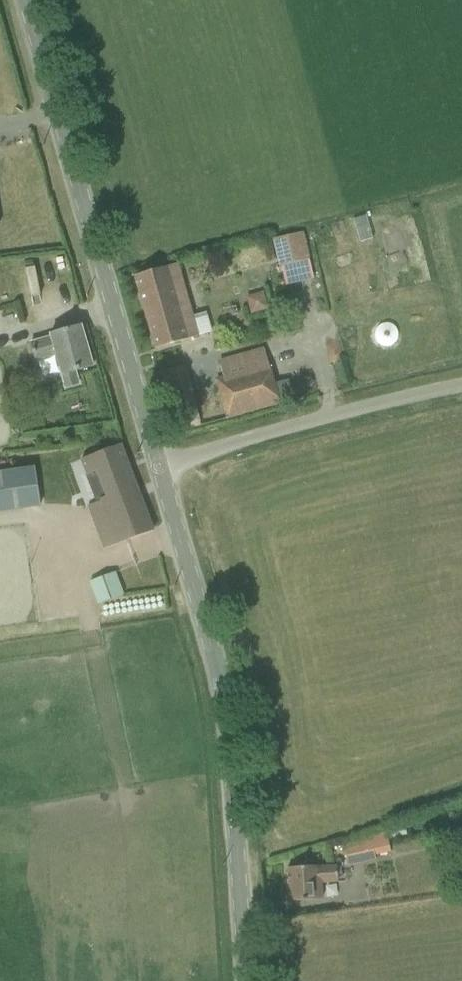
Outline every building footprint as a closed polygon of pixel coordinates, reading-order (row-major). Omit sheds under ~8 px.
[(279,267),(310,259),(303,232),(272,240),(279,267)] [(171,266),(151,271),(132,276),(151,349),(196,337),(188,310),(183,311),(171,266)] [(29,282),(18,285),(27,313),(38,310),(29,282)] [(238,312),(255,307),(249,288),(232,293),(238,312)] [(50,337),(26,345),(29,356),(33,355),(35,362),(48,358),(57,390),(78,384),(74,371),(92,366),(80,326),(50,335),(50,337)] [(217,382),(222,399),(227,418),(279,403),(264,351),(220,364),(224,380),(217,382)] [(158,373),(173,431),(200,425),(185,366),(158,373)] [(104,550),(153,531),(120,445),(81,460),(87,477),(85,477),(96,505),(88,508),(104,550)] [(14,472),(0,474),(0,513),(40,507),(34,469),(14,472)] [(115,573),(96,580),(90,583),(98,605),(123,596),(115,573)] [(342,842),(346,860),(347,866),(374,861),(373,855),(388,852),(384,831),(354,838),(354,839),(342,842)] [(337,877),(341,877),(340,866),(336,867),(336,866),(316,867),(316,866),(287,868),(289,901),(321,899),(320,883),(337,881),(337,877)]
